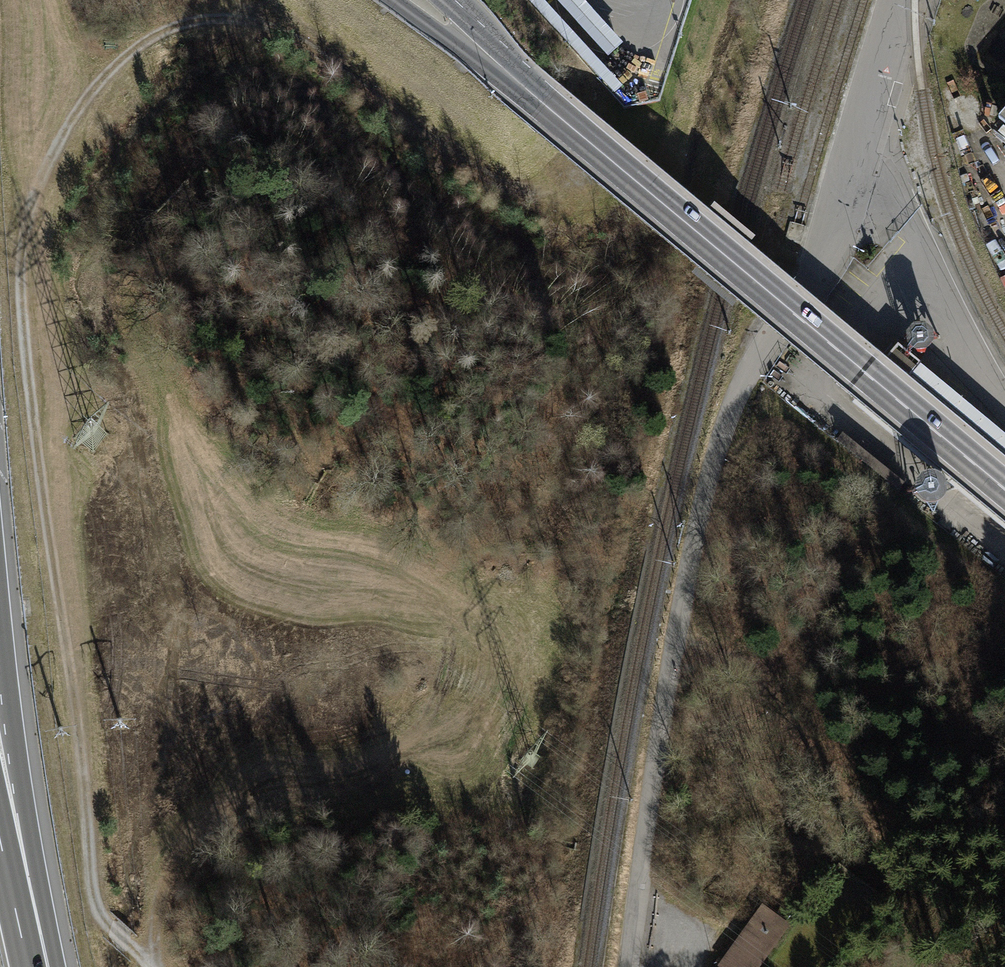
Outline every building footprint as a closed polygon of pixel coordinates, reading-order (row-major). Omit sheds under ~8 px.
[(873,346),(841,384),(1004,519),(1004,456),(873,346)] [(722,960),(732,966),(759,966),(789,926),(762,906),(722,960)]
